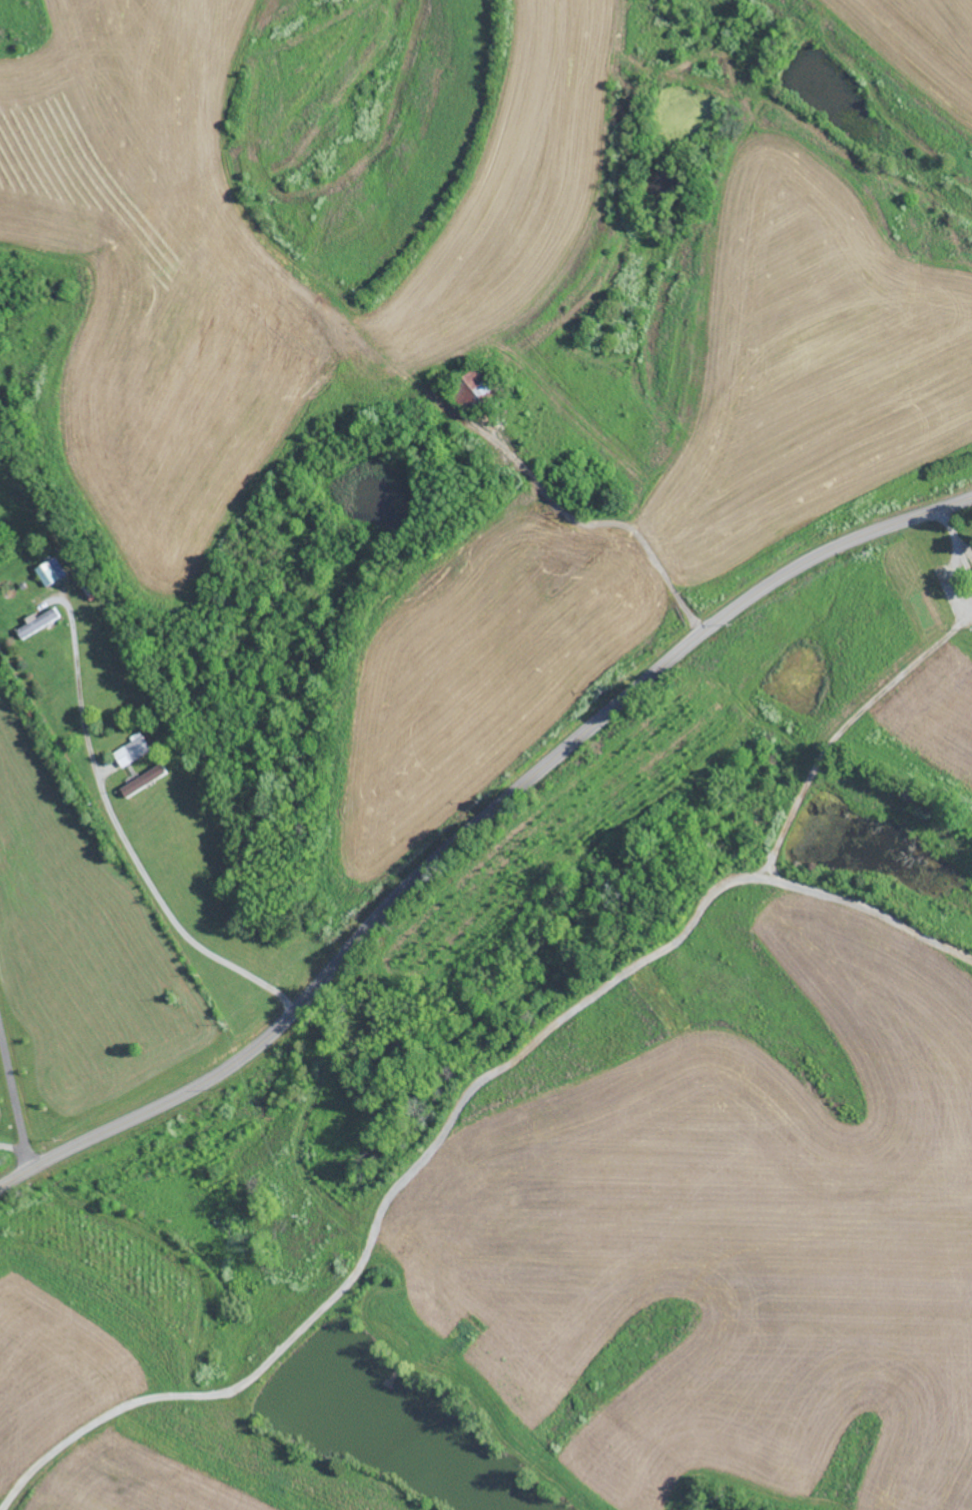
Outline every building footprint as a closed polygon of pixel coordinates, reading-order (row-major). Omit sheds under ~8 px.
[(465,377),(483,398),(495,388),(477,367),(465,377)] [(61,618),(55,607),(36,617),(34,614),(25,618),(28,624),(17,629),(22,638),(61,618)] [(114,752),(123,767),(153,750),(142,733),(136,737),(137,738),(114,752)] [(169,775),(164,765),(122,786),(127,796),(169,775)]
